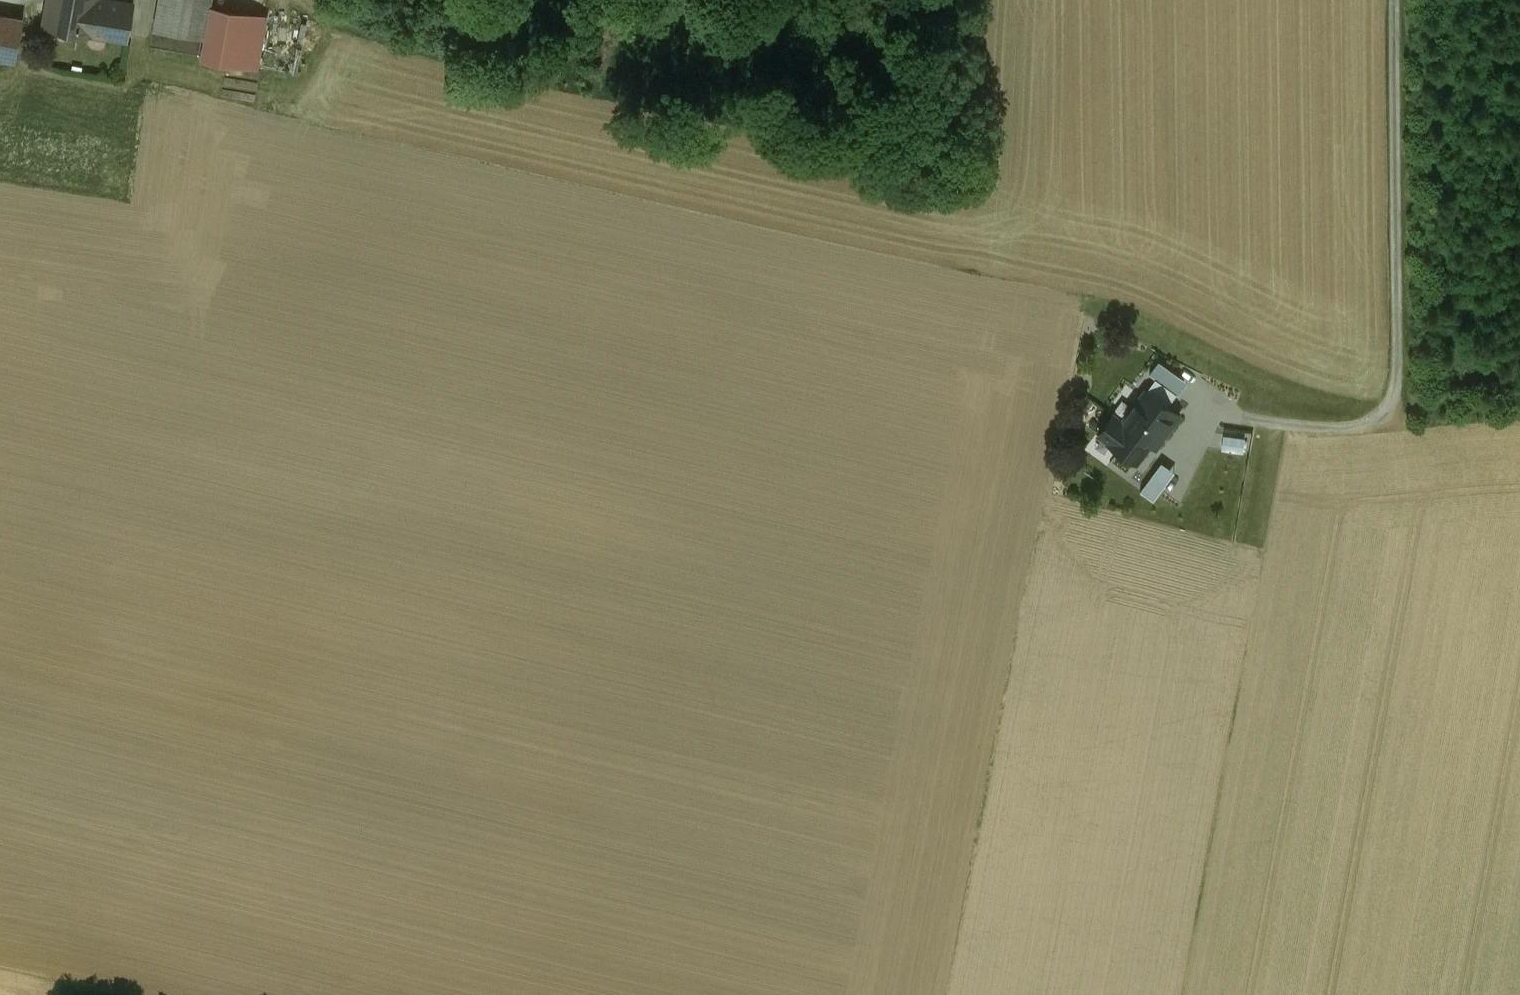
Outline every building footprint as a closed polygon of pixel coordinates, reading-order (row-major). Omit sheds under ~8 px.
[(45,26),(79,31),(79,33),(128,41),(134,5),(107,0),(49,0),(45,26)] [(154,31),(205,40),(205,39),(211,8),(212,0),(160,0),(154,31)] [(211,8),(205,39),(207,39),(204,58),(226,62),(258,68),(267,18),(211,8)] [(16,62),(24,20),(0,16),(0,58),(16,62)] [(1157,379),(1177,394),(1180,396),(1189,383),(1160,362),(1150,374),(1157,379)] [(1157,379),(1147,392),(1167,408),(1177,394),(1157,379)] [(1167,408),(1147,392),(1124,423),(1114,416),(1099,436),(1138,464),(1152,445),(1157,449),(1181,418),(1167,408)] [(1176,473),(1163,464),(1141,493),(1154,503),(1176,473)]
